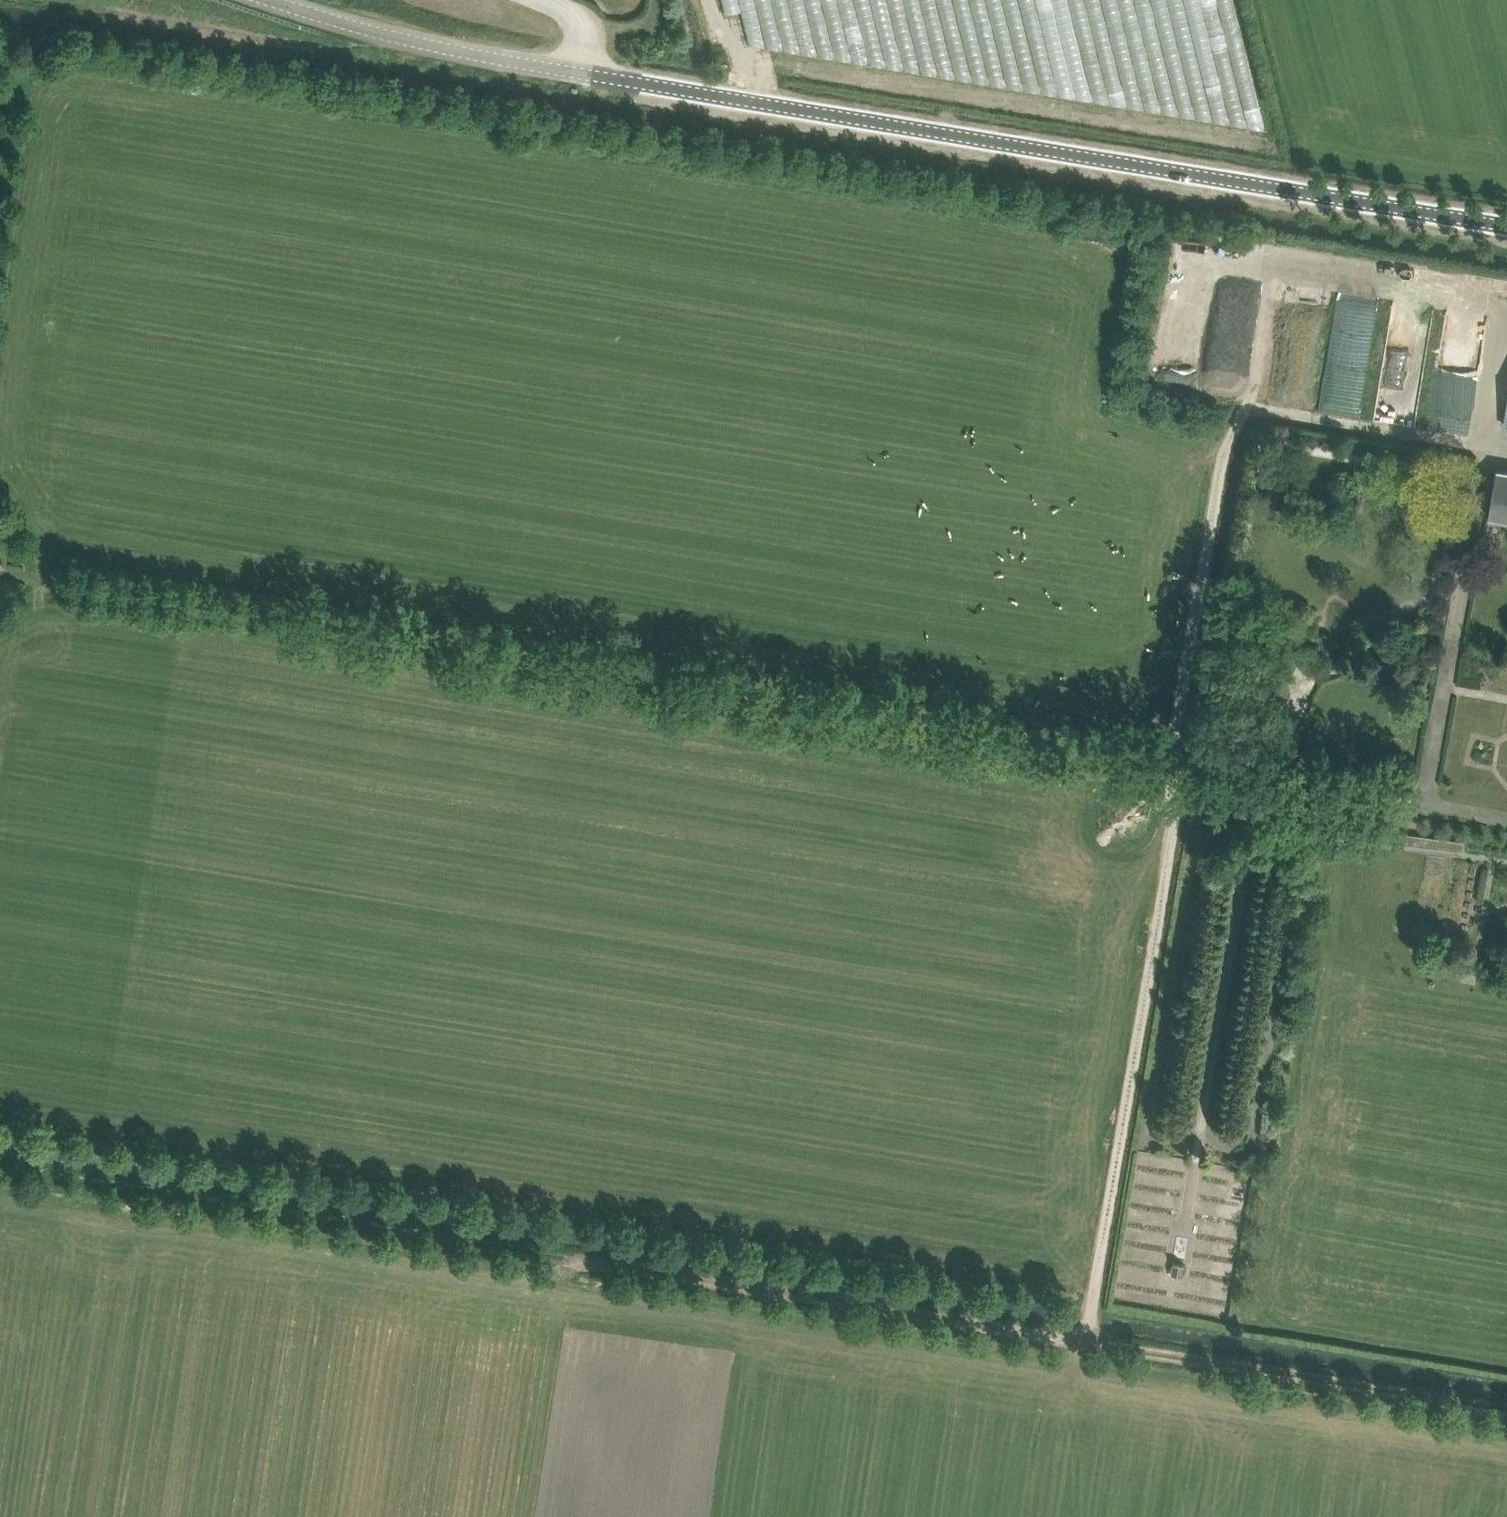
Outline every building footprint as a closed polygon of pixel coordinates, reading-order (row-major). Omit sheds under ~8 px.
[(723,12),(741,9),(748,43),(759,40),(752,6),(751,0),(720,0),(723,12)] [(1470,431),(1483,324),(1450,320),(1437,427),(1470,431)] [(1490,517),(1506,520),(1506,469),(1498,468),(1490,517)] [(1184,1264),(1173,1262),(1171,1275),(1182,1276),(1184,1264)]
